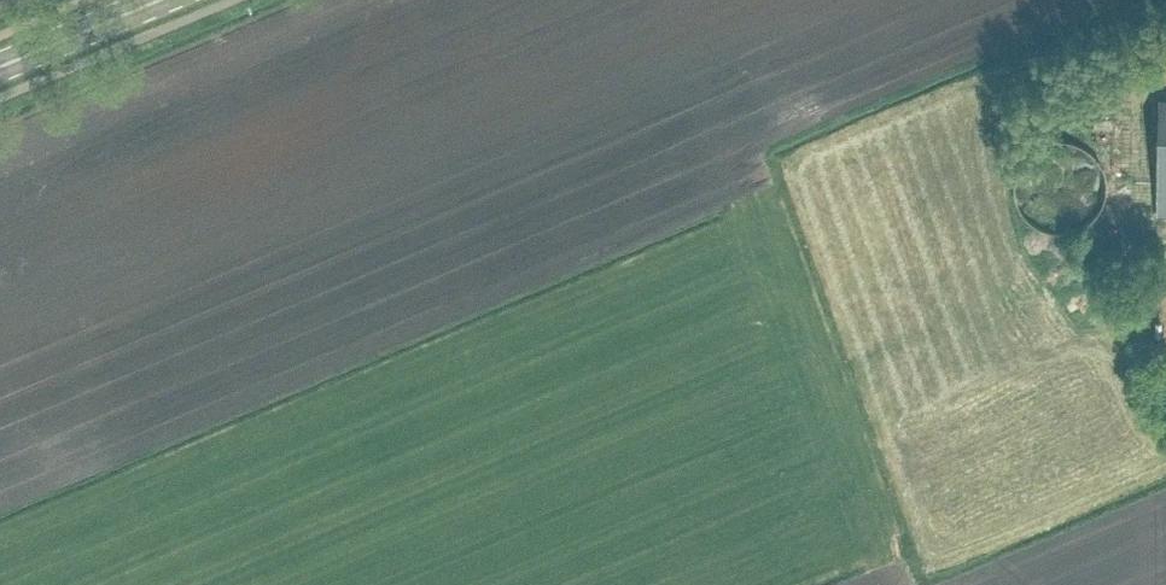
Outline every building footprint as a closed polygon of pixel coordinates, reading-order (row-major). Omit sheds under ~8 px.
[(1156,214),(1165,214),(1165,97),(1159,97),(1158,155),(1156,214)] [(1042,228),(1055,231),(1068,230),(1081,226),(1091,218),(1100,208),(1105,196),(1106,182),(1103,169),(1097,158),(1088,148),(1077,141),(1064,138),(1051,139),(1038,143),(1027,151),(1019,161),(1014,173),(1013,187),(1015,200),(1021,211),(1030,221),(1042,228)]
